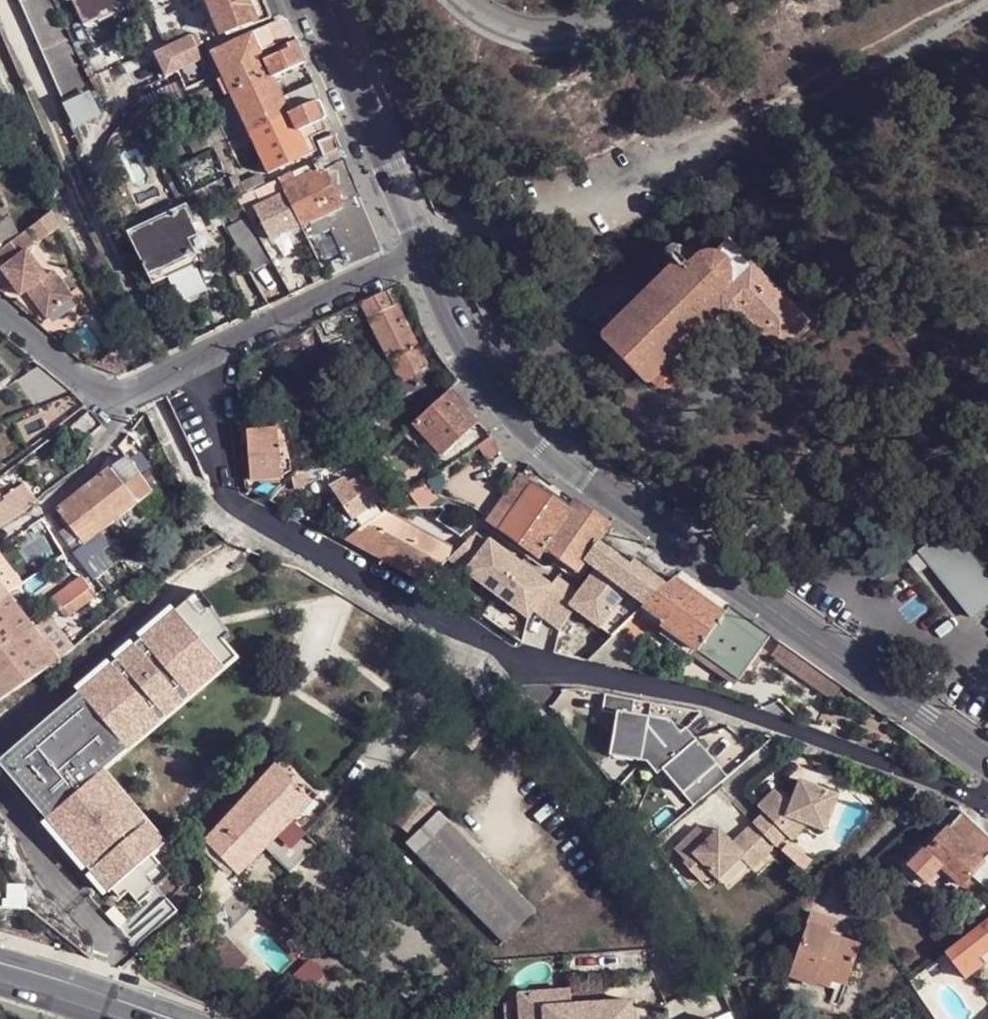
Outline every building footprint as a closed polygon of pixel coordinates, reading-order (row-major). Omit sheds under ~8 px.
[(90,88),(52,0),(21,0),(64,99),(90,88)] [(77,9),(83,23),(98,17),(96,14),(124,0),(73,0),(77,9)] [(129,5),(127,0),(124,0),(96,14),(98,17),(99,20),(129,5)] [(220,33),(208,0),(196,0),(211,37),(220,33)] [(270,17),(264,0),(208,0),(220,33),(224,31),(225,34),(270,17)] [(268,173),(316,150),(311,137),(327,129),(323,118),(326,116),(313,83),(283,97),(274,77),(305,61),(295,39),(273,49),(274,54),(265,58),(261,50),(294,35),(290,24),(277,19),(272,22),(211,52),(220,71),(232,96),(250,133),(238,139),(242,147),(253,141),(261,158),(268,173)] [(199,60),(203,58),(197,44),(194,39),(177,47),(186,66),(199,60)] [(176,70),(186,66),(177,47),(173,49),(168,51),(156,56),(165,76),(176,70)] [(148,117),(186,99),(178,81),(140,98),(148,117)] [(203,88),(187,95),(193,109),(203,104),(207,101),(211,97),(213,95),(214,91),(203,88)] [(238,139),(250,133),(232,96),(221,100),(238,139)] [(200,151),(211,146),(201,125),(190,130),(200,151)] [(172,139),(180,160),(200,151),(190,130),(172,139)] [(324,157),(340,150),(334,134),(317,141),(324,157)] [(296,180),(322,167),(323,168),(344,159),(340,150),(324,157),(293,172),(296,180)] [(340,204),(359,195),(344,159),(323,168),(340,204)] [(329,210),(340,204),(323,168),(322,167),(296,180),(290,183),(283,187),(285,191),(301,224),(309,220),(329,210)] [(283,187),(290,183),(287,175),(279,178),(283,187)] [(236,189),(241,187),(238,178),(232,181),(236,189)] [(268,195),(283,187),(279,178),(266,184),(263,186),(268,195)] [(263,186),(266,184),(264,179),(254,182),(257,189),(263,186)] [(249,193),(257,189),(254,182),(253,180),(245,183),(245,185),(243,185),(247,193),(249,193)] [(254,201),(268,195),(263,186),(257,189),(249,193),(252,199),(254,201)] [(269,239),(301,224),(285,191),(254,207),(269,239)] [(241,204),(252,199),(249,193),(247,193),(238,197),(241,204)] [(329,219),(348,266),(382,251),(365,209),(359,195),(340,204),(329,210),(332,217),(329,219)] [(197,262),(209,256),(186,207),(129,234),(133,244),(178,224),(192,253),(197,262)] [(312,227),(332,217),(329,210),(309,220),(311,224),(312,227)] [(249,270),(267,260),(243,217),(225,227),(249,270)] [(19,236),(5,218),(0,221),(0,250),(19,236)] [(148,274),(192,253),(178,224),(133,244),(148,274)] [(0,250),(0,259),(5,266),(1,269),(20,295),(26,290),(45,316),(72,296),(52,270),(45,275),(26,249),(33,245),(24,232),(19,236),(0,250)] [(666,256),(677,267),(723,315),(727,319),(739,320),(743,316),(781,352),(809,326),(730,245),(716,257),(708,257),(701,259),(674,247),(666,256)] [(148,274),(152,283),(197,262),(192,253),(148,274)] [(648,386),(651,386),(653,384),(669,368),(723,315),(677,267),(660,283),(658,285),(642,300),(640,302),(624,318),(607,335),(604,338),(603,342),(615,354),(635,373),(647,385),(648,386)] [(650,276),(658,285),(660,283),(652,275),(650,276)] [(404,410),(440,392),(397,302),(394,303),(387,289),(362,301),(361,299),(319,319),(321,321),(322,320),(328,335),(369,316),(389,358),(399,379),(391,383),(404,410)] [(632,293),(640,302),(642,300),(633,293),(632,293)] [(824,310),(818,318),(827,327),(834,320),(824,310)] [(607,335),(624,318),(619,313),(615,311),(614,312),(616,316),(607,324),(604,333),(607,335)] [(318,342),(312,329),(284,342),(290,356),(318,342)] [(627,380),(635,373),(615,354),(609,360),(627,380)] [(29,397),(58,378),(42,366),(39,363),(16,378),(29,397)] [(669,368),(653,384),(661,391),(662,392),(670,392),(675,388),(678,382),(677,375),(669,368)] [(479,419),(450,388),(415,421),(419,426),(427,435),(421,442),(428,451),(429,451),(435,444),(442,451),(443,453),(479,419)] [(403,434),(415,421),(404,410),(396,402),(384,415),(403,434)] [(401,435),(403,434),(384,415),(371,428),(390,447),(401,435)] [(406,440),(419,426),(415,421),(403,434),(401,435),(406,440)] [(253,478),(283,476),(285,474),(290,470),(291,463),(299,461),(291,430),(282,431),(279,431),(278,427),(249,429),(253,478)] [(98,477),(57,507),(70,525),(77,533),(68,539),(74,549),(84,542),(80,560),(84,564),(103,549),(110,543),(101,530),(153,492),(127,456),(119,443),(110,455),(116,463),(98,477)] [(324,466),(311,467),(314,481),(324,479),(324,466)] [(314,481),(311,467),(300,467),(294,472),(298,490),(314,483),(314,481)] [(360,529),(353,518),(382,499),(370,481),(366,474),(352,482),(350,482),(348,479),(346,476),(332,486),(340,499),(333,504),(345,523),(334,530),(347,538),(360,529)] [(546,548),(570,509),(534,483),(521,474),(515,483),(490,519),(540,556),(546,548)] [(378,477),(370,481),(382,499),(389,495),(378,477)] [(438,495),(428,479),(415,489),(427,504),(438,495)] [(24,499),(31,493),(22,481),(16,487),(19,491),(21,494),(24,499)] [(24,509),(19,502),(16,497),(14,494),(11,491),(2,497),(0,494),(0,526),(24,509)] [(19,502),(24,499),(21,494),(16,497),(19,502)] [(570,509),(546,548),(576,571),(585,558),(598,539),(609,523),(576,500),(570,509)] [(460,535),(468,527),(443,508),(436,518),(460,535)] [(383,512),(370,521),(410,543),(416,533),(389,518),(383,512)] [(347,538),(426,580),(443,561),(423,550),(410,543),(370,521),(360,529),(347,538)] [(77,533),(70,525),(62,531),(68,539),(77,533)] [(918,552),(971,617),(987,604),(987,578),(949,529),(918,552)] [(43,569),(66,553),(55,535),(31,550),(43,569)] [(429,539),(423,550),(443,561),(448,556),(453,551),(430,538),(429,539)] [(571,604),(580,592),(559,575),(553,585),(491,538),(483,549),(467,538),(462,541),(453,551),(448,556),(529,616),(534,608),(560,628),(576,607),(571,604)] [(631,562),(598,539),(585,558),(597,568),(580,592),(571,604),(576,607),(613,634),(617,630),(645,603),(668,581),(635,557),(631,562)] [(0,546),(0,581),(9,592),(27,580),(0,546)] [(84,564),(91,572),(110,559),(103,549),(84,564)] [(682,570),(674,576),(725,613),(731,604),(682,570)] [(57,593),(65,603),(91,584),(83,574),(57,593)] [(699,649),(725,613),(674,576),(668,581),(645,603),(664,618),(662,622),(699,649)] [(62,659),(35,624),(9,592),(0,581),(0,700),(62,659)] [(442,589),(448,592),(452,587),(446,583),(442,589)] [(67,616),(98,593),(91,584),(65,603),(60,606),(67,616)] [(121,608),(127,604),(120,595),(114,600),(121,608)] [(191,595),(184,602),(223,638),(231,631),(191,595)] [(184,602),(0,758),(0,789),(103,908),(157,857),(170,845),(105,768),(240,653),(223,638),(184,602)] [(731,604),(725,613),(767,640),(771,632),(731,604)] [(739,679),(767,640),(725,613),(699,649),(739,679)] [(62,659),(76,648),(50,616),(35,624),(62,659)] [(645,649),(617,630),(613,634),(589,659),(631,668),(645,649)] [(844,684),(781,640),(773,652),(834,697),(844,684)] [(615,727),(610,754),(647,760),(657,772),(662,768),(694,804),(717,784),(728,775),(686,726),(680,730),(671,718),(633,712),(635,697),(605,693),(603,709),(612,711),(618,712),(615,727)] [(618,712),(612,711),(610,726),(615,727),(618,712)] [(206,840),(258,893),(319,833),(299,813),(313,799),(277,762),(206,840)] [(811,798),(817,784),(799,777),(794,791),(811,798)] [(763,811),(752,821),(775,844),(786,833),(792,838),(808,822),(825,828),(839,792),(817,784),(811,798),(794,791),(790,803),(774,787),(757,804),(763,811)] [(438,804),(421,792),(396,825),(413,837),(438,804)] [(959,803),(957,802),(946,814),(954,821),(961,812),(959,803)] [(961,812),(954,821),(946,829),(942,825),(938,830),(942,833),(926,852),(923,849),(909,865),(925,881),(939,865),(975,898),(987,887),(987,837),(961,812)] [(775,844),(752,821),(733,839),(727,833),(716,843),(709,835),(698,824),(674,847),(685,859),(682,861),(701,881),(712,871),(719,878),(741,856),(751,867),(775,844)] [(451,825),(419,856),(507,945),(538,914),(451,825)] [(716,843),(727,833),(719,825),(709,835),(716,843)] [(171,872),(157,857),(103,908),(117,924),(171,872)] [(8,909),(26,910),(26,893),(22,892),(10,892),(8,909)] [(946,953),(965,978),(970,975),(984,964),(978,956),(987,948),(987,920),(946,953)] [(838,981),(844,984),(859,944),(848,940),(829,933),(811,926),(808,925),(790,975),(815,984),(816,981),(818,975),(830,979),(838,981)] [(630,1000),(570,1007),(569,992),(516,997),(502,1008),(503,1018),(632,1018),(630,1000)]
